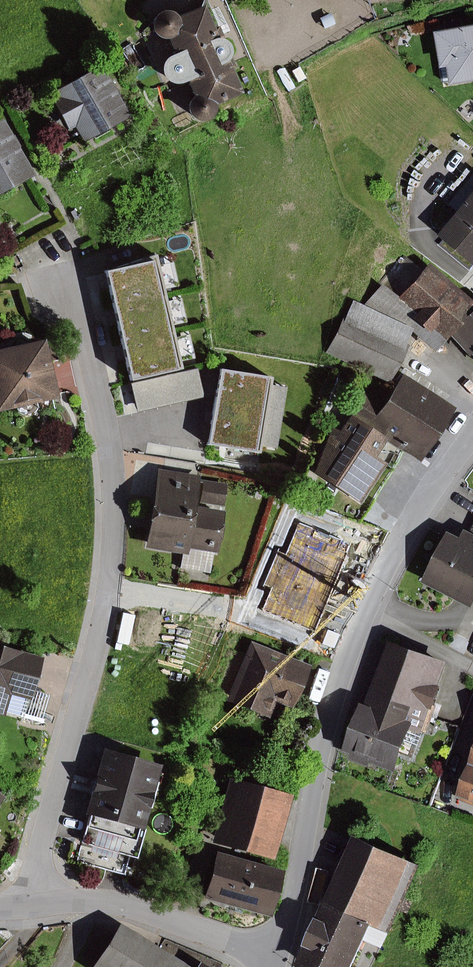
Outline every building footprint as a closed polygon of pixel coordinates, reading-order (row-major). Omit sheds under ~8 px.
[(221,38),(207,4),(180,15),(177,12),(173,10),(168,10),(164,11),(160,13),(156,17),(154,21),(154,26),(156,31),(159,35),(163,38),(168,39),(171,39),(178,54),(173,55),(169,58),(166,63),(165,68),(165,73),(167,78),(171,82),(176,84),(181,85),(186,84),(190,82),(196,95),(192,99),(190,104),(190,109),(192,114),(195,118),(199,121),(204,122),(209,121),(214,119),(217,115),(219,110),(220,106),(219,104),(245,93),(231,60),(233,56),(235,52),(234,48),(233,44),(230,41),(226,39),(221,38)] [(441,32),(447,67),(453,66),(456,85),(472,82),(472,26),(441,32)] [(132,115),(103,65),(57,91),(62,101),(56,104),(71,129),(77,126),(86,141),(132,115)] [(5,119),(0,122),(0,196),(37,175),(5,119)] [(445,235),(472,256),(472,199),(445,235)] [(161,250),(109,261),(137,380),(188,368),(161,250)] [(355,301),(346,320),(343,318),(327,353),(393,383),(410,346),(407,345),(413,331),(433,348),(445,335),(472,310),(472,301),(431,264),(401,298),(383,283),(364,306),(355,301)] [(445,335),(470,363),(472,361),(472,310),(445,335)] [(48,339),(0,350),(0,411),(61,397),(48,339)] [(276,372),(227,364),(214,442),(263,450),(276,372)] [(388,403),(372,427),(390,439),(424,460),(457,408),(406,375),(388,403)] [(388,403),(365,388),(349,412),(353,415),(342,431),(334,426),(315,473),(364,504),(390,463),(379,456),(390,439),(372,427),(388,403)] [(147,549),(182,554),(180,568),(211,573),(214,552),(220,553),(227,511),(197,506),(202,477),(159,470),(147,549)] [(228,484),(204,480),(201,502),(225,506),(228,484)] [(469,530),(465,538),(452,531),(427,582),(472,605),(472,532),(469,530)] [(313,665),(253,641),(229,700),(272,717),(278,702),(295,709),(313,665)] [(367,702),(349,751),(357,754),(355,760),(375,767),(377,763),(403,772),(410,753),(420,757),(437,710),(440,711),(449,687),(445,686),(454,663),(394,641),(371,704),(367,702)] [(45,658),(0,645),(0,715),(7,716),(8,713),(25,717),(30,699),(33,700),(45,658)] [(139,858),(164,765),(104,748),(86,814),(90,815),(78,861),(124,874),(130,855),(139,858)] [(462,800),(472,804),(472,771),(462,800)] [(294,796),(231,778),(210,852),(218,854),(205,898),(273,917),(286,871),(263,865),(266,857),(276,860),(294,796)] [(373,941),(384,946),(390,931),(393,933),(424,865),(360,835),(301,965),(306,966),(362,966),(373,941)] [(122,923),(95,966),(194,966),(122,923)]
